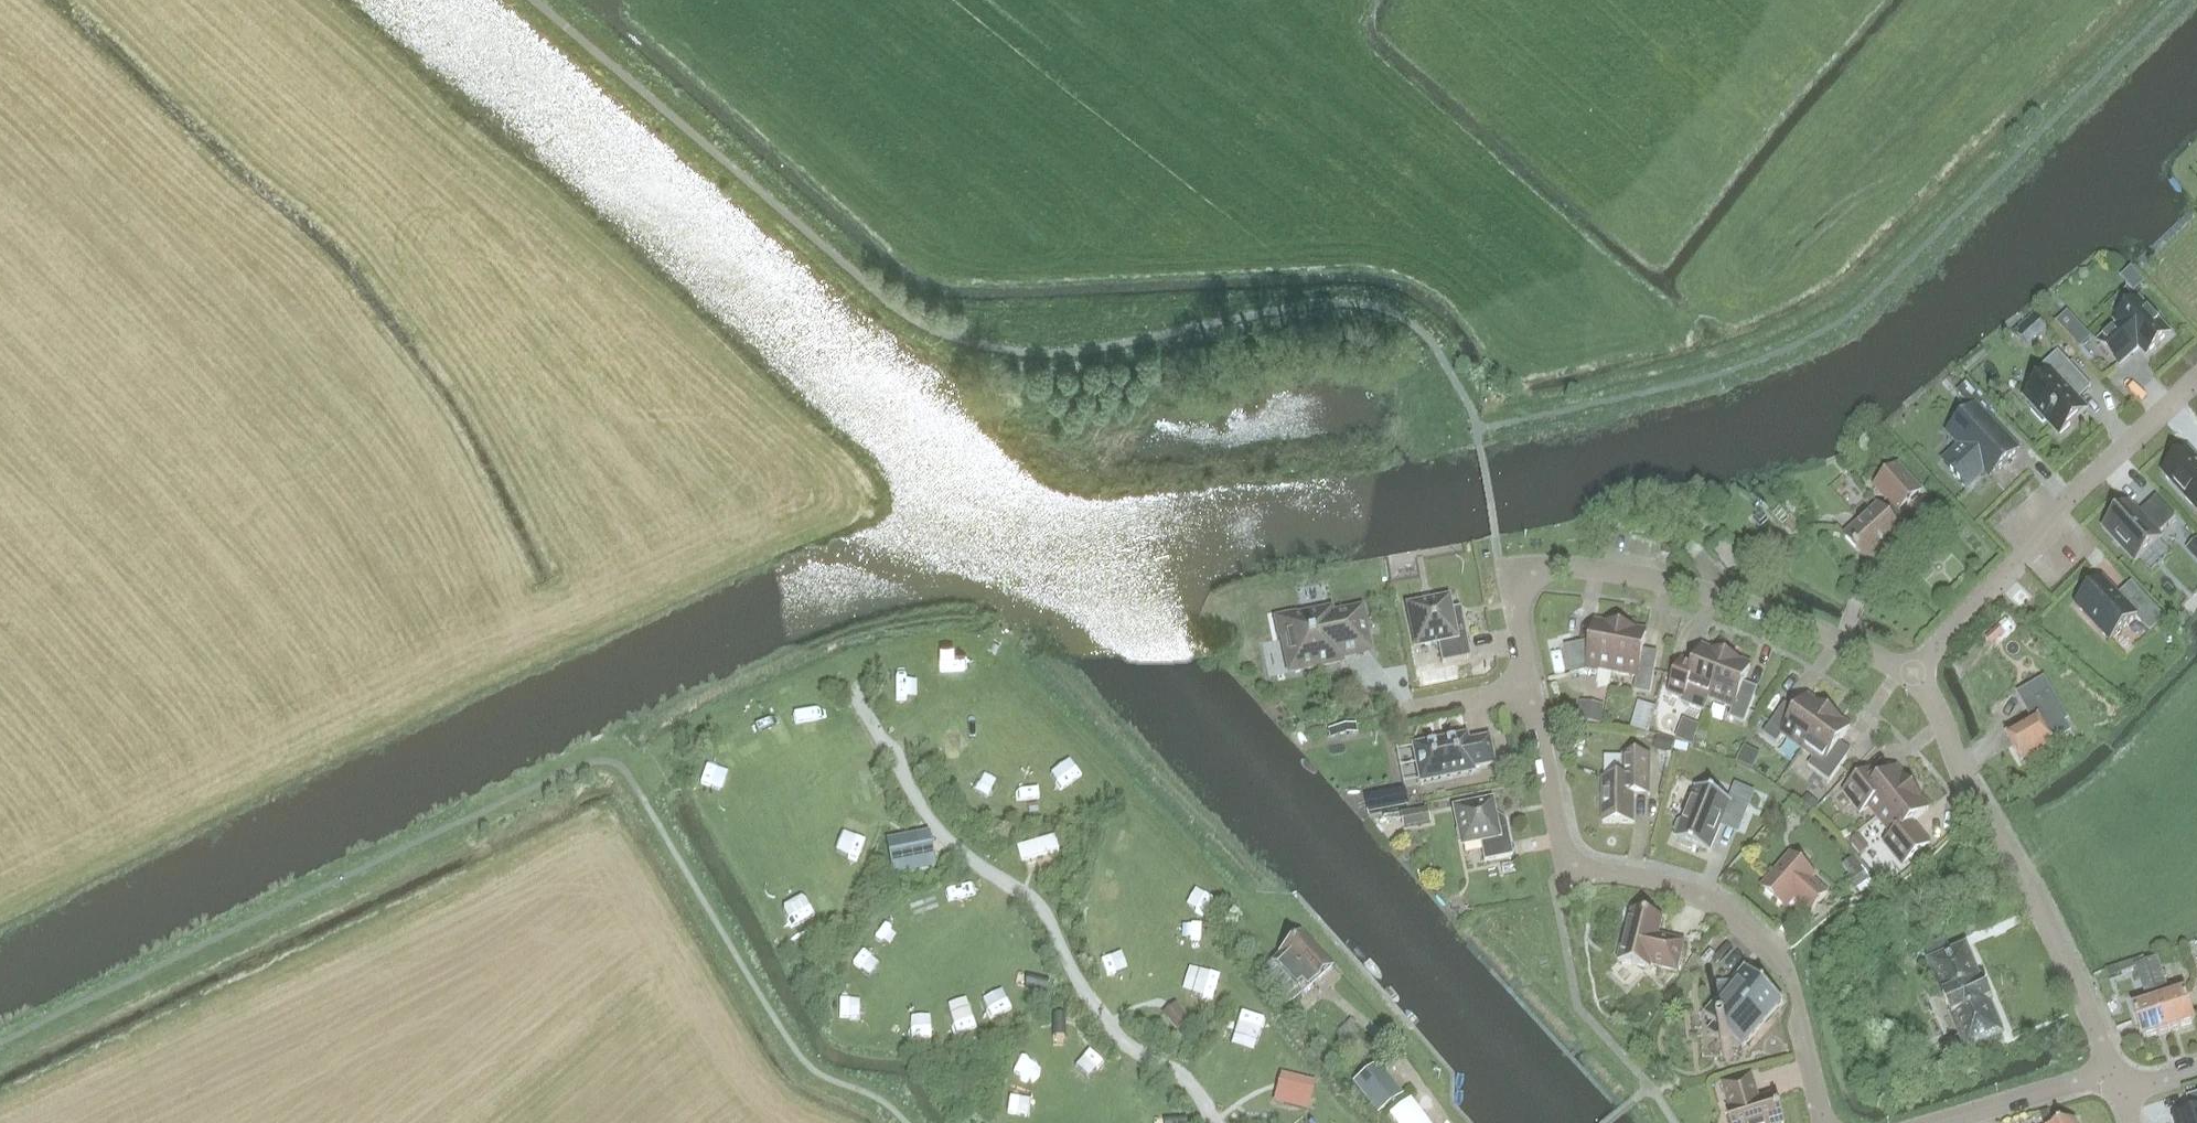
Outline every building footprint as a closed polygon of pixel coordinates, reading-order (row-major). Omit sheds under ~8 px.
[(2118,324),(2099,342),(2120,364),(2139,347),(2146,355),(2170,333),(2157,320),(2160,318),(2148,305),(2145,307),(2139,301),(2116,322),(2118,324)] [(2034,315),(2015,332),(2019,336),(2033,323),(2042,332),(2046,328),(2034,315)] [(2079,323),(2067,334),(2078,347),(2090,336),(2079,323)] [(2047,420),(2060,434),(2086,410),(2077,401),(2091,388),(2058,352),(2043,366),(2051,375),(2026,397),(2034,406),(2030,409),(2043,423),(2047,420)] [(1966,384),(1955,394),(1965,404),(1970,400),(1975,406),(1983,414),(1991,406),(1978,392),(1976,395),(1966,384)] [(1944,462),(1967,487),(1985,470),(1991,477),(2018,451),(1983,414),(1975,406),(1948,432),(1961,446),(1944,462)] [(2162,472),(2196,510),(2196,458),(2188,448),(2162,472)] [(1899,464),(1886,476),(1875,486),(1888,501),(1880,508),(1879,507),(1845,538),(1868,563),(1890,544),(1892,546),(1904,535),(1889,518),(1897,511),(1898,512),(1910,502),(1922,491),(1899,464)] [(2138,514),(2128,503),(2104,526),(2137,562),(2161,539),(2157,535),(2176,518),(2156,498),(2138,514)] [(1760,524),(1766,518),(1761,512),(1754,519),(1760,524)] [(1703,526),(1696,518),(1688,526),(1695,534),(1703,526)] [(1793,532),(1798,527),(1790,519),(1789,519),(1785,523),(1793,532)] [(2188,549),(2196,558),(2196,540),(2188,549)] [(2103,578),(2075,604),(2110,641),(2136,617),(2150,632),(2164,618),(2137,590),(2124,602),(2103,578)] [(1450,612),(1448,599),(1409,607),(1416,646),(1437,642),(1442,664),(1471,658),(1463,619),(1461,619),(1450,612)] [(1370,651),(1361,609),(1331,615),(1330,611),(1295,618),(1295,614),(1275,618),(1279,638),(1283,637),(1290,672),(1341,662),(1340,657),(1370,651)] [(2011,625),(2005,619),(1986,636),(1992,643),(2011,625)] [(1600,669),(1613,672),(1621,627),(1596,622),(1592,641),(1564,647),(1571,675),(1587,672),(1599,674),(1600,669)] [(1621,627),(1613,672),(1637,676),(1634,691),(1650,694),(1658,653),(1643,650),(1646,632),(1621,627)] [(1710,699),(1727,656),(1703,647),(1696,664),(1682,659),(1668,694),(1684,700),(1688,690),(1710,699)] [(1751,665),(1727,656),(1710,699),(1733,707),(1729,717),(1745,723),(1758,688),(1744,683),(1751,665)] [(1418,677),(1435,674),(1433,664),(1416,667),(1418,677)] [(2051,691),(2026,706),(2034,721),(2007,737),(2021,761),(2053,743),(2052,742),(2069,731),(2063,721),(2067,719),(2051,691)] [(1783,735),(1803,749),(1829,712),(1808,697),(1797,712),(1785,703),(1763,734),(1777,743),(1783,735)] [(1601,724),(1603,709),(1580,705),(1578,720),(1601,724)] [(1829,712),(1803,749),(1814,757),(1808,766),(1830,781),(1852,751),(1839,742),(1850,727),(1829,712)] [(1654,714),(1649,732),(1666,736),(1671,718),(1654,714)] [(1336,728),(1338,736),(1356,733),(1355,725),(1336,728)] [(1467,735),(1412,746),(1420,783),(1474,772),(1473,768),(1494,764),(1489,737),(1468,742),(1467,735)] [(1675,740),(1657,735),(1653,750),(1671,754),(1675,740)] [(1650,793),(1650,755),(1624,755),(1623,779),(1603,779),(1603,823),(1634,823),(1634,793),(1650,793)] [(1868,806),(1877,817),(1913,788),(1897,768),(1882,780),(1873,768),(1844,792),(1854,805),(1854,804),(1860,812),(1868,806)] [(1754,793),(1736,786),(1730,801),(1696,787),(1696,789),(1697,789),(1684,821),(1679,823),(1676,831),(1678,835),(1677,838),(1676,838),(1675,839),(1679,841),(1681,845),(1690,849),(1694,847),(1711,853),(1711,852),(1710,852),(1721,826),(1738,833),(1742,822),(1754,793)] [(1913,788),(1877,817),(1893,836),(1884,842),(1895,855),(1904,867),(1933,843),(1924,832),(1914,820),(1929,808),(1913,788)] [(1417,803),(1415,793),(1388,798),(1390,808),(1417,803)] [(1503,821),(1493,813),(1490,803),(1456,809),(1463,844),(1480,841),(1484,862),(1513,856),(1506,820),(1503,821)] [(1430,823),(1427,807),(1400,812),(1403,828),(1430,823)] [(893,875),(935,866),(928,832),(886,841),(893,875)] [(1057,832),(1019,844),(1023,859),(1062,848),(1057,832)] [(1869,848),(1859,834),(1850,841),(1861,854),(1869,848)] [(1815,876),(1790,854),(1762,887),(1786,909),(1795,899),(1811,912),(1828,893),(1812,879),(1815,876)] [(1870,878),(1862,867),(1846,878),(1854,889),(1857,888),(1870,878)] [(1870,878),(1857,888),(1861,893),(1876,887),(1870,878)] [(802,918),(823,906),(813,886),(792,897),(802,918)] [(1677,971),(1684,942),(1669,939),(1668,940),(1658,938),(1662,919),(1633,912),(1629,929),(1626,929),(1618,961),(1650,969),(1651,965),(1677,971)] [(1272,960),(1262,970),(1291,1002),(1301,992),(1332,965),(1303,933),(1272,960)] [(1930,964),(1948,1007),(1962,1037),(1940,1046),(1945,1058),(1953,1054),(1953,1055),(1967,1050),(1967,1051),(2003,1036),(1989,1003),(1991,1002),(1981,980),(1979,981),(1966,949),(1930,964)] [(2166,982),(2158,958),(2147,962),(2155,986),(2166,982)] [(2155,986),(2147,962),(2136,966),(2144,989),(2155,986)] [(2121,974),(2118,965),(2106,969),(2109,977),(2121,974)] [(1746,968),(1730,987),(1718,988),(1719,1000),(1705,1015),(1715,1024),(1709,1031),(1726,1046),(1733,1039),(1742,1048),(1783,1001),(1746,968)] [(2155,986),(2169,1031),(2195,1022),(2185,991),(2171,996),(2166,982),(2155,986)] [(2144,989),(2149,1003),(2134,1008),(2144,1039),(2169,1031),(2155,986),(2144,989)] [(1192,1023),(1176,1003),(1162,1013),(1178,1034),(1192,1023)] [(934,1035),(933,1016),(919,1016),(920,1036),(934,1035)] [(1733,1049),(1732,1048),(1731,1047),(1729,1047),(1728,1047),(1726,1048),(1725,1049),(1724,1050),(1724,1051),(1724,1052),(1724,1054),(1724,1055),(1725,1056),(1726,1056),(1727,1057),(1728,1058),(1729,1058),(1731,1057),(1732,1057),(1732,1056),(1733,1055),(1734,1054),(1734,1053),(1734,1051),(1734,1050),(1733,1049)] [(1353,1082),(1378,1113),(1400,1096),(1374,1065),(1353,1082)] [(1752,1075),(1723,1084),(1731,1109),(1727,1110),(1731,1122),(1785,1122),(1776,1095),(1758,1101),(1754,1091),(1756,1090),(1752,1075)] [(1309,1109),(1315,1082),(1290,1076),(1284,1103),(1309,1109)] [(2173,1119),(2174,1122),(2196,1122),(2196,1094),(2187,1097),(2192,1114),(2173,1119)]
